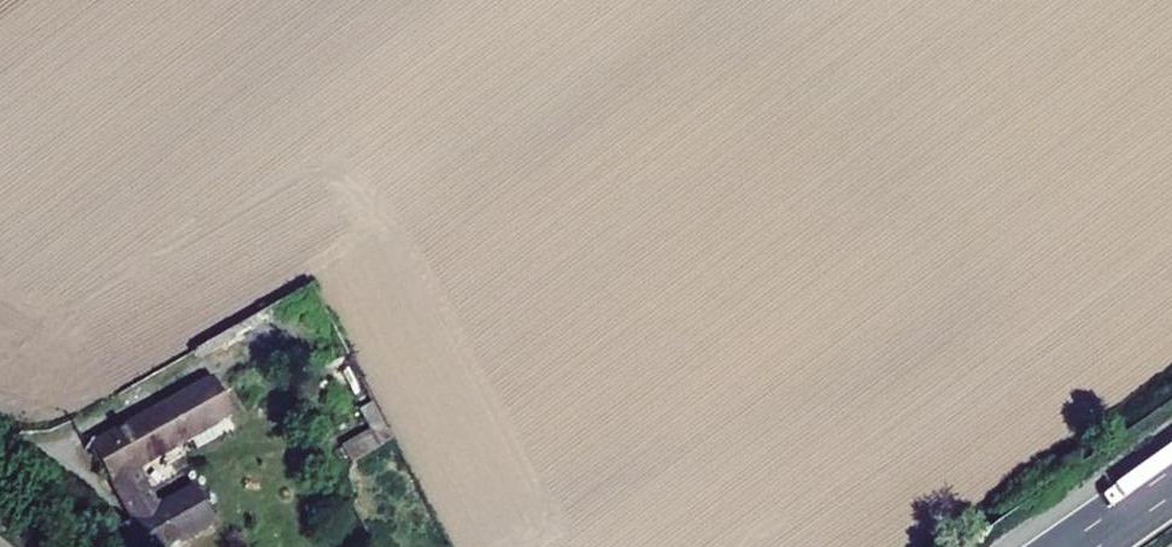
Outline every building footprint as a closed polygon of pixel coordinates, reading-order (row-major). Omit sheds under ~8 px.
[(159,506),(141,472),(234,422),(211,380),(118,430),(87,447),(128,523),(111,532),(119,546),(176,546),(214,527),(193,488),(159,506)] [(369,433),(340,445),(347,462),(390,444),(373,405),(359,411),(369,433)]
